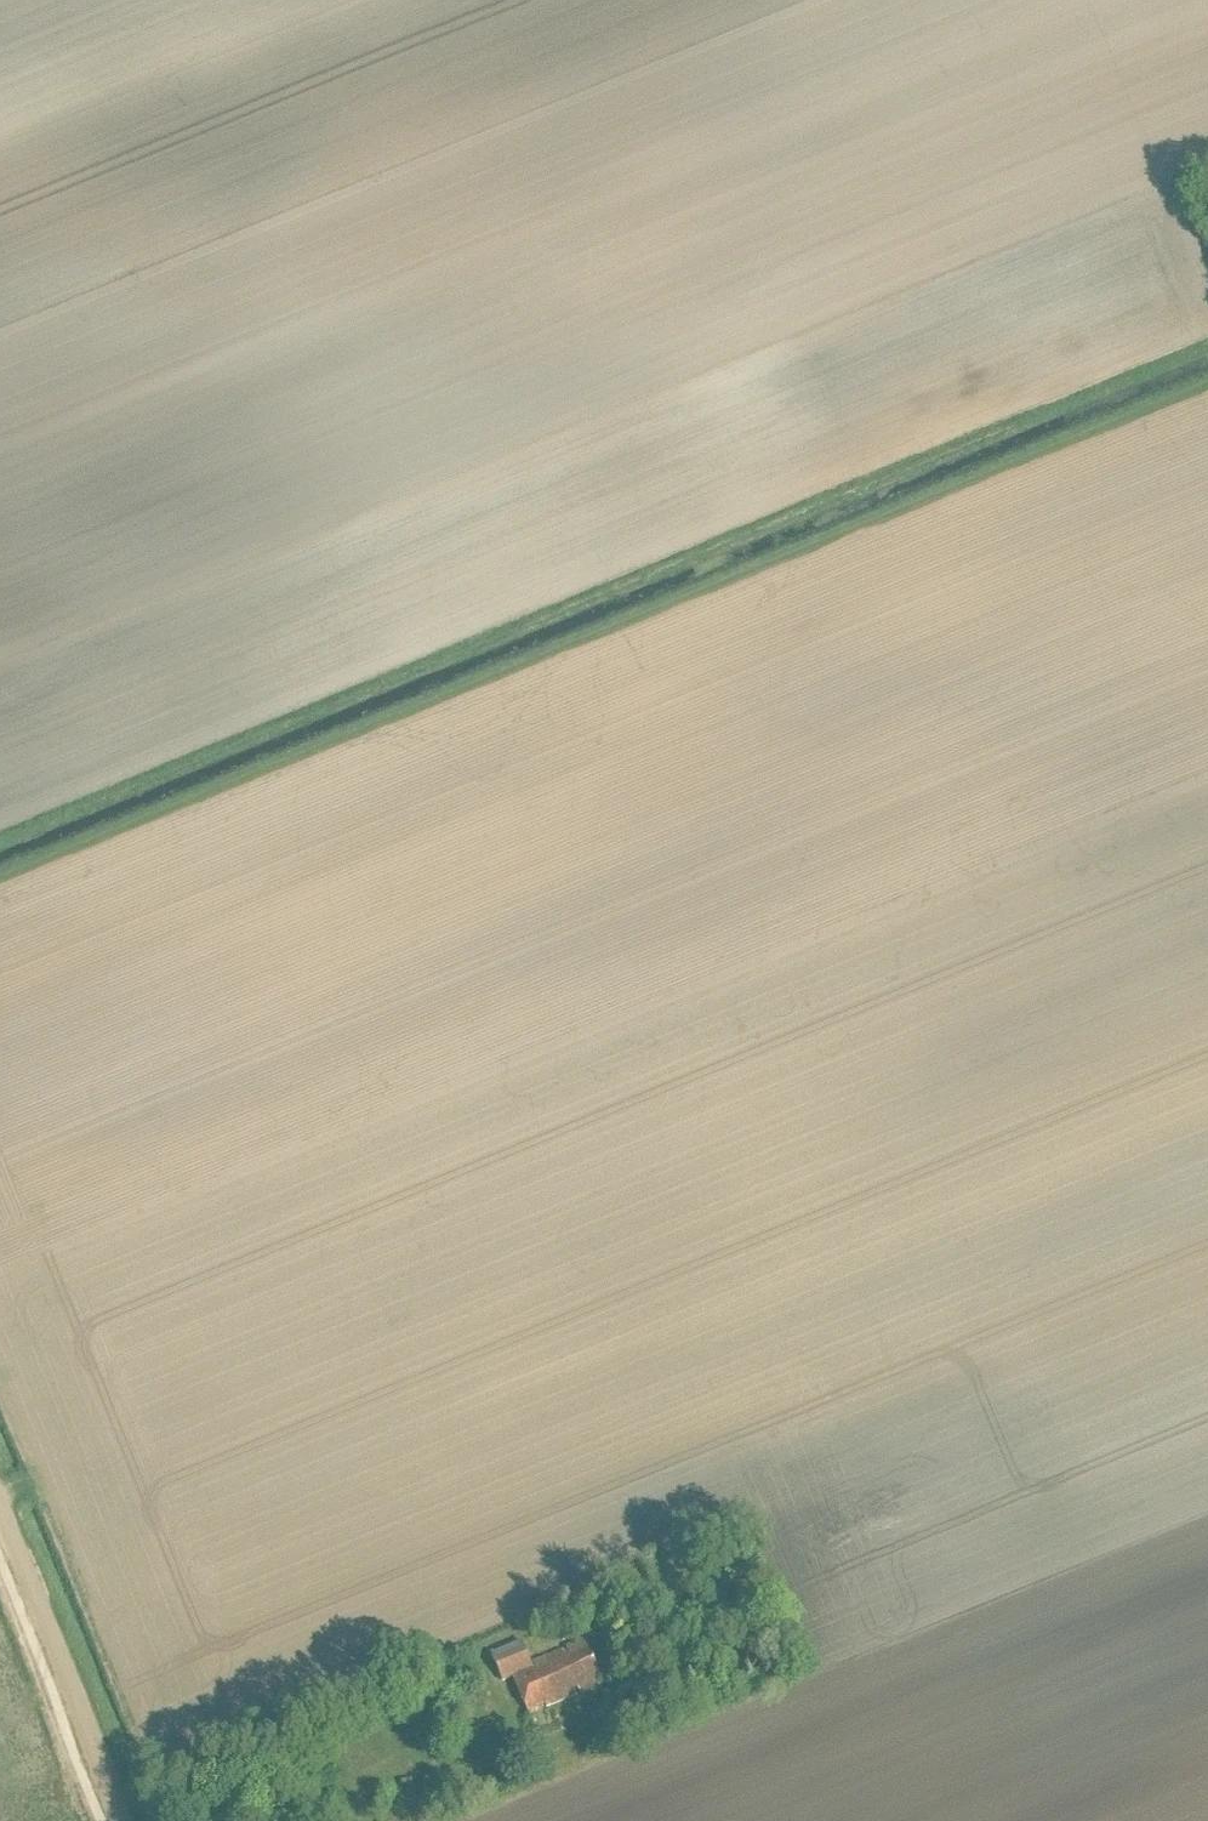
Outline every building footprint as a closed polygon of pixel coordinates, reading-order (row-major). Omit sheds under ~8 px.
[(565,1654),(530,1669),(520,1646),(490,1658),(502,1685),(510,1682),(527,1722),(600,1689),(581,1644),(564,1652),(565,1654)]
